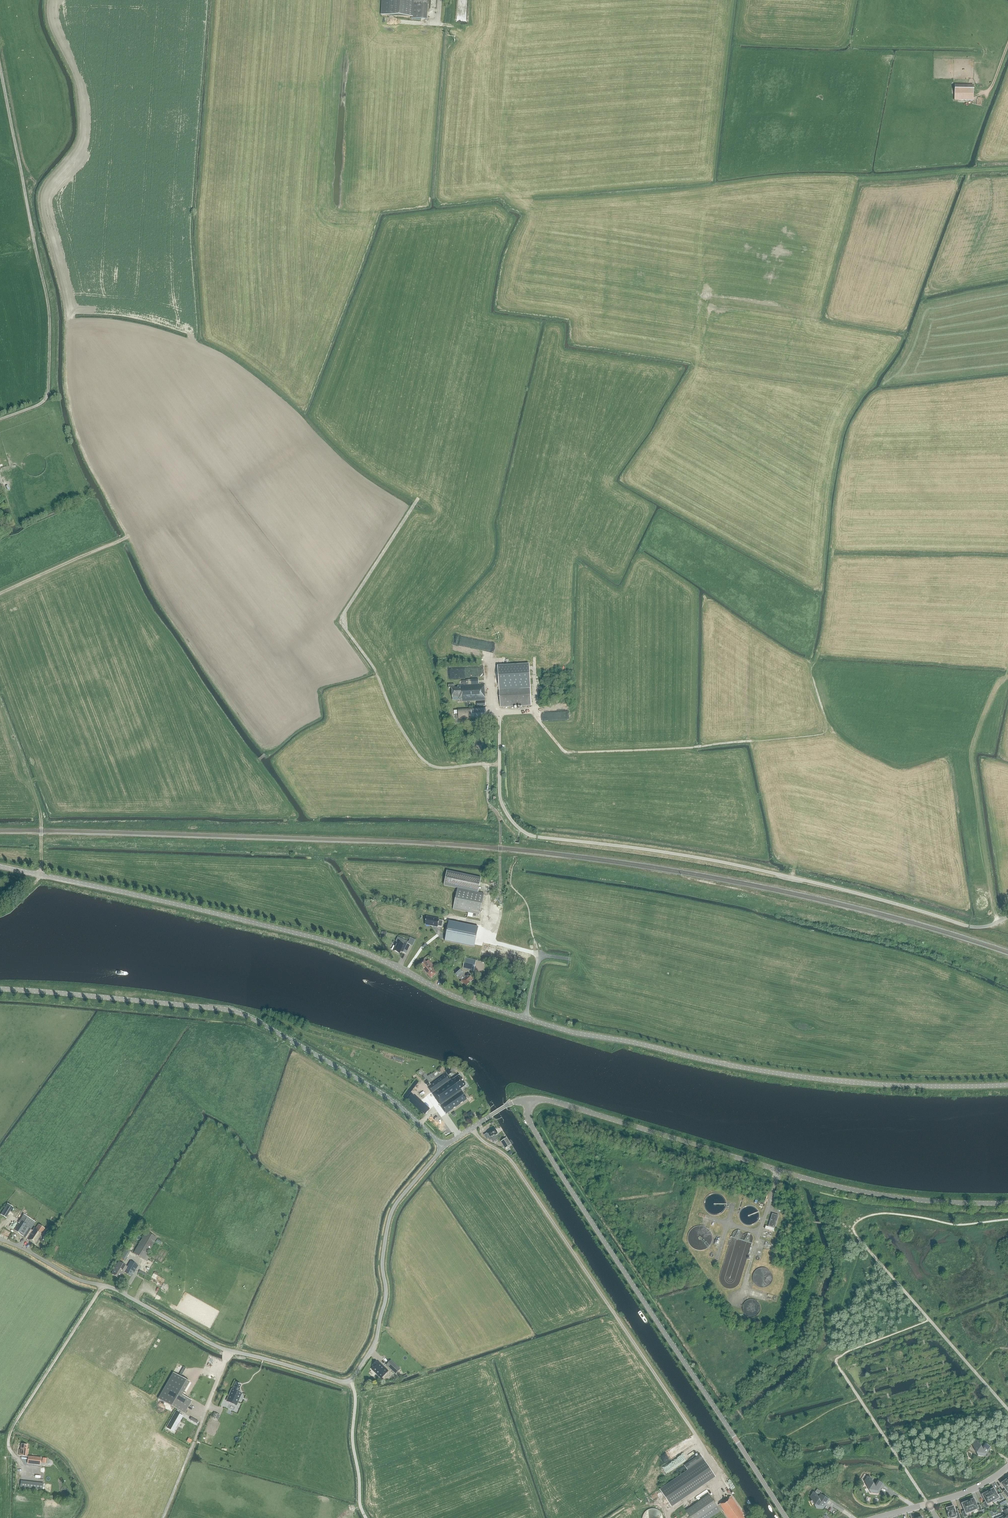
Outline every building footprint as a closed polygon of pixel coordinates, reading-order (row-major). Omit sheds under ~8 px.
[(382,15),(390,16),(412,17),(412,19),(428,20),(429,0),(382,0),(382,15)] [(457,21),(468,22),(468,9),(457,8),(457,21)] [(954,84),(954,100),(973,101),(973,84),(954,84)] [(529,665),(498,666),(500,707),(531,705),(529,665)] [(483,683),(477,683),(477,684),(458,685),(458,687),(452,688),(452,697),(453,697),(453,700),(459,699),(459,701),(484,700),(483,683)] [(485,707),(470,708),(471,718),(486,717),(485,707)] [(457,888),(453,909),(468,912),(467,916),(472,917),(473,916),(476,916),(476,914),(479,915),(484,893),(478,892),(481,878),(447,871),(444,885),(457,888)] [(425,925),(438,927),(438,926),(442,927),(443,921),(439,920),(439,919),(426,916),(425,925)] [(450,921),(446,941),(475,947),(480,928),(450,921)] [(399,939),(398,942),(397,942),(393,950),(394,951),(394,952),(395,952),(396,952),(399,953),(400,951),(406,954),(411,943),(405,941),(405,942),(399,939)] [(465,958),(463,968),(474,971),(476,961),(465,958)] [(431,978),(436,973),(434,971),(437,969),(429,960),(426,962),(424,960),(419,965),(431,978)] [(468,974),(465,977),(464,975),(465,974),(460,969),(455,973),(459,978),(460,978),(462,981),(461,981),(463,984),(464,983),(466,985),(470,982),(473,979),(468,974)] [(424,1083),(427,1087),(428,1087),(446,1114),(467,1099),(461,1090),(466,1085),(459,1075),(453,1079),(451,1080),(446,1074),(430,1085),(427,1081),(424,1083)] [(419,1088),(426,1098),(431,1094),(424,1085),(419,1088)] [(412,1095),(408,1100),(425,1114),(429,1109),(412,1095)] [(473,1111),(468,1114),(471,1119),(476,1116),(473,1111)] [(498,1139),(495,1135),(498,1134),(495,1128),(488,1133),(488,1134),(485,1135),(487,1138),(488,1138),(490,1140),(491,1139),(493,1142),(498,1139)] [(511,1145),(506,1138),(500,1141),(505,1149),(511,1145)] [(789,1190),(783,1189),(780,1200),(785,1202),(789,1190)] [(1,1214),(7,1217),(14,1206),(8,1202),(1,1214)] [(23,1214),(13,1230),(21,1235),(26,1227),(30,1229),(35,1222),(23,1214)] [(772,1214),(768,1226),(774,1228),(778,1215),(772,1214)] [(41,1234),(44,1229),(38,1225),(36,1228),(35,1228),(34,1227),(32,1230),(28,1228),(23,1236),(35,1245),(36,1244),(36,1245),(43,1235),(41,1234)] [(147,1254),(156,1238),(146,1232),(133,1253),(146,1261),(149,1256),(147,1254)] [(125,1248),(120,1257),(121,1258),(119,1260),(122,1262),(124,1260),(125,1260),(130,1251),(125,1248)] [(131,1276),(137,1265),(130,1261),(127,1267),(118,1262),(111,1274),(118,1278),(122,1273),(123,1274),(124,1272),(131,1276)] [(391,1360),(386,1365),(395,1374),(400,1369),(391,1360)] [(383,1376),(388,1371),(379,1362),(377,1363),(376,1361),(372,1365),(374,1366),(373,1367),(379,1373),(379,1372),(383,1376)] [(189,1382),(172,1372),(158,1398),(184,1413),(192,1400),(182,1395),(189,1382)] [(226,1401),(236,1405),(241,1393),(238,1391),(240,1384),(236,1382),(233,1389),(232,1389),(226,1401)] [(176,1412),(168,1425),(175,1429),(181,1418),(180,1418),(181,1415),(176,1412)] [(977,1456),(985,1456),(991,1447),(985,1443),(982,1448),(978,1441),(975,1439),(974,1439),(978,1441),(973,1448),(977,1456)] [(27,1464),(40,1465),(41,1458),(27,1456),(27,1449),(26,1449),(27,1445),(21,1444),(21,1450),(19,1450),(19,1455),(20,1455),(20,1456),(22,1456),(21,1458),(28,1459),(27,1464)] [(715,1477),(700,1454),(684,1465),(687,1470),(659,1489),(671,1507),(715,1477)] [(884,1484),(878,1480),(874,1485),(871,1478),(867,1476),(870,1479),(866,1485),(870,1493),(877,1494),(884,1484)] [(21,1486),(43,1489),(44,1482),(22,1480),(21,1486)] [(993,1488),(988,1492),(993,1501),(992,1501),(994,1503),(999,1500),(999,1501),(1003,1499),(1000,1494),(997,1495),(993,1488)] [(987,1504),(992,1501),(993,1501),(988,1492),(982,1495),(985,1501),(983,1503),(986,1508),(989,1507),(987,1504)] [(685,1510),(690,1517),(709,1517),(720,1511),(709,1494),(685,1510)] [(823,1509),(829,1500),(820,1494),(818,1497),(816,1494),(812,1501),(816,1508),(823,1509)] [(719,1505),(728,1517),(744,1517),(743,1516),(744,1515),(731,1497),(719,1505)] [(974,1499),(968,1501),(972,1511),(977,1509),(978,1512),(982,1510),(979,1504),(976,1506),(974,1499)] [(972,1512),(972,1511),(968,1501),(962,1504),(964,1511),(961,1512),(964,1517),(967,1516),(966,1514),(972,1512)] [(953,1506),(946,1508),(948,1513),(947,1513),(947,1514),(948,1517),(949,1517),(960,1517),(958,1513),(955,1514),(953,1506)] [(664,1516),(663,1512),(660,1510),(657,1508),(654,1508),(651,1508),(648,1509),(646,1511),(644,1514),(643,1517),(664,1517),(664,1516)]
